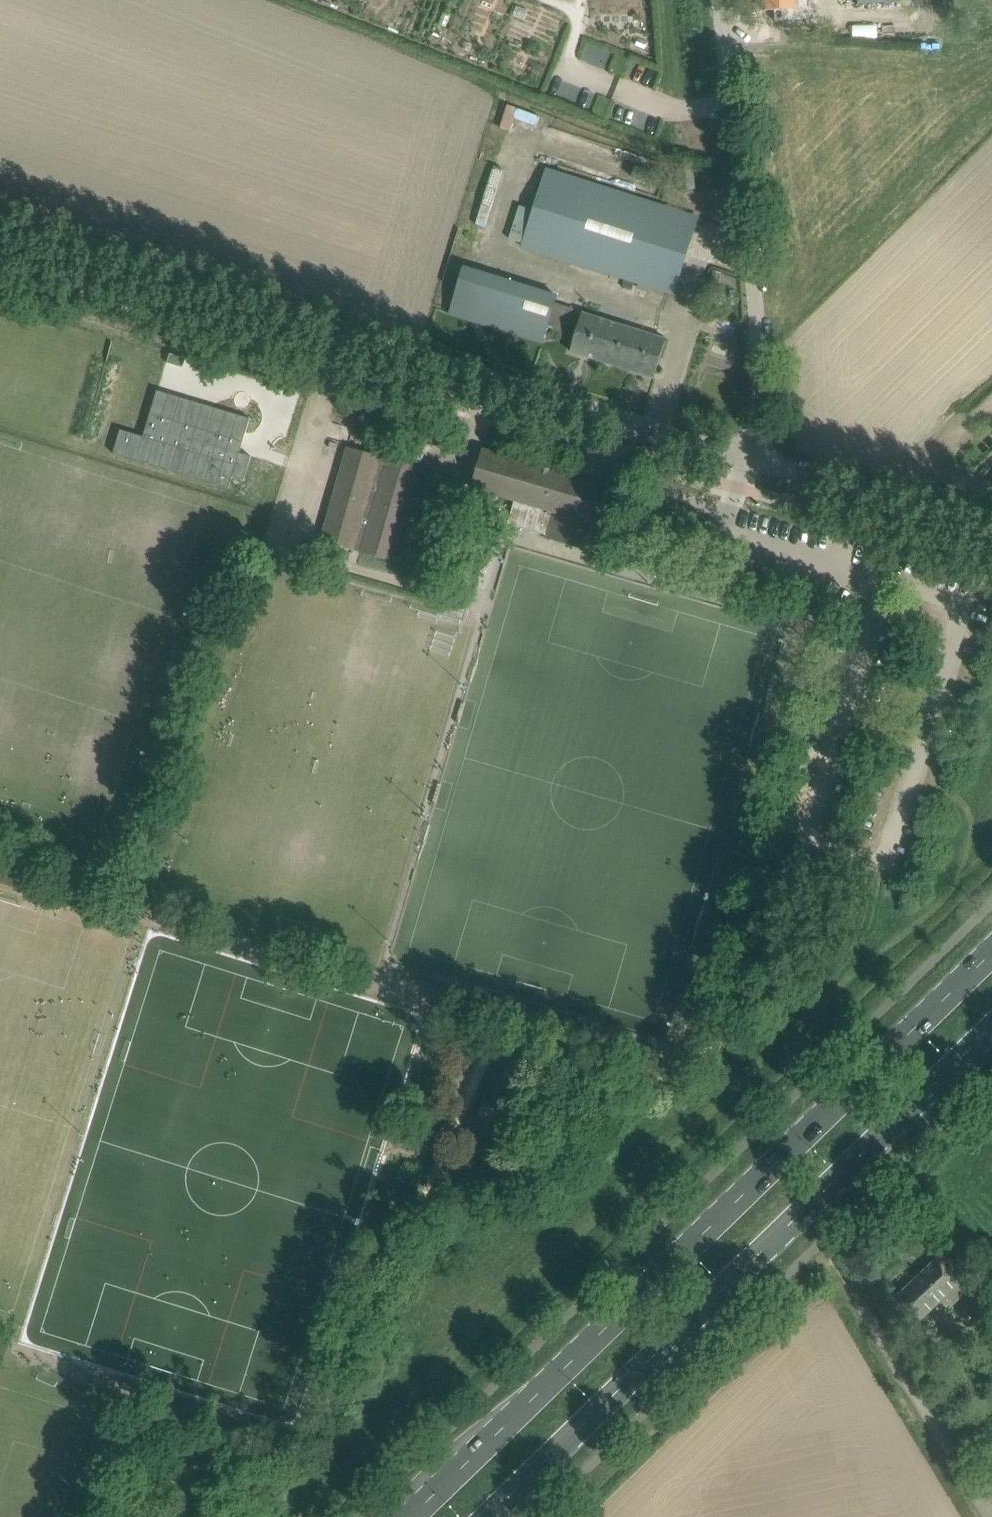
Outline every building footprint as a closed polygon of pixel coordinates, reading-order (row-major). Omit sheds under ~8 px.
[(764,11),(799,9),(799,0),(763,0),(764,11)] [(680,190),(695,189),(693,168),(678,170),(680,190)] [(521,245),(673,294),(698,217),(545,169),(521,245)] [(464,267),(449,314),(543,343),(548,328),(565,333),(572,309),(555,304),(558,296),(464,267)] [(666,339),(582,313),(570,351),(655,378),(666,339)] [(250,418),(157,390),(143,436),(120,429),(113,453),(229,488),(233,476),(244,480),(251,456),(240,452),(250,418)] [(411,495),(419,468),(387,458),(387,460),(379,458),(380,456),(348,447),(321,541),(353,550),(354,548),(361,549),(360,552),(392,561),(409,503),(406,502),(408,494),(411,495)] [(608,486),(483,449),(471,488),(541,508),(534,531),(547,535),(546,538),(586,550),(594,524),(596,524),(608,486)] [(607,544),(613,546),(616,537),(609,535),(607,544)] [(948,1309),(968,1290),(938,1258),(897,1296),(920,1320),(941,1301),(948,1309)] [(987,1303),(973,1317),(991,1338),(991,1299),(987,1303)]
